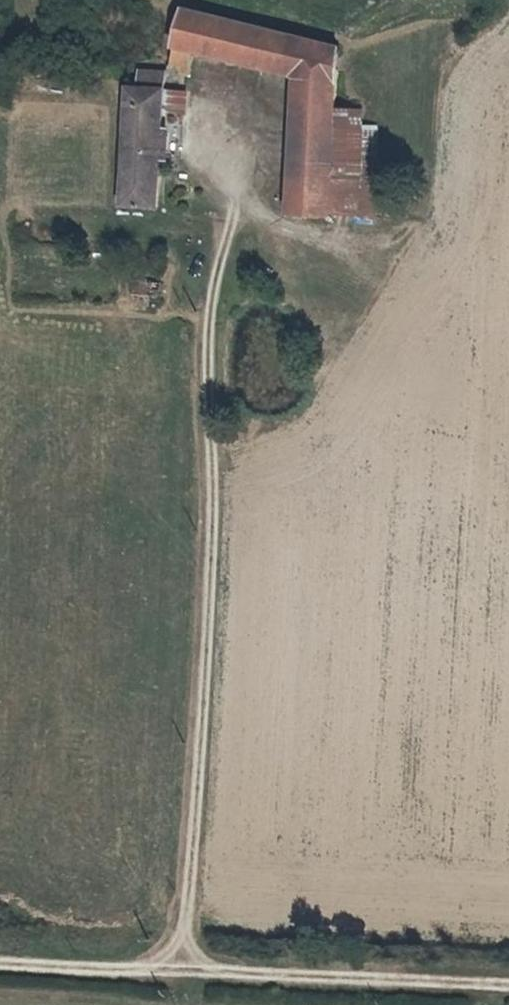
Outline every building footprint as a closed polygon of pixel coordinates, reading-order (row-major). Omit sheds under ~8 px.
[(298,76),(296,122),(332,125),(333,109),(337,53),(185,15),(173,64),(191,69),(197,51),(298,76)] [(156,206),(160,116),(161,94),(162,75),(140,74),(139,91),(131,92),(125,203),(156,206)] [(181,96),(161,94),(160,116),(181,117),(181,96)] [(333,109),(332,125),(329,185),(328,214),(377,217),(381,183),(376,182),(379,134),(365,132),(365,112),(333,109)] [(294,182),(329,185),(332,125),(296,122),(294,182)] [(293,212),(328,214),(329,185),(294,182),(293,212)] [(148,273),(147,284),(134,284),(134,306),(164,306),(165,273),(148,273)]
